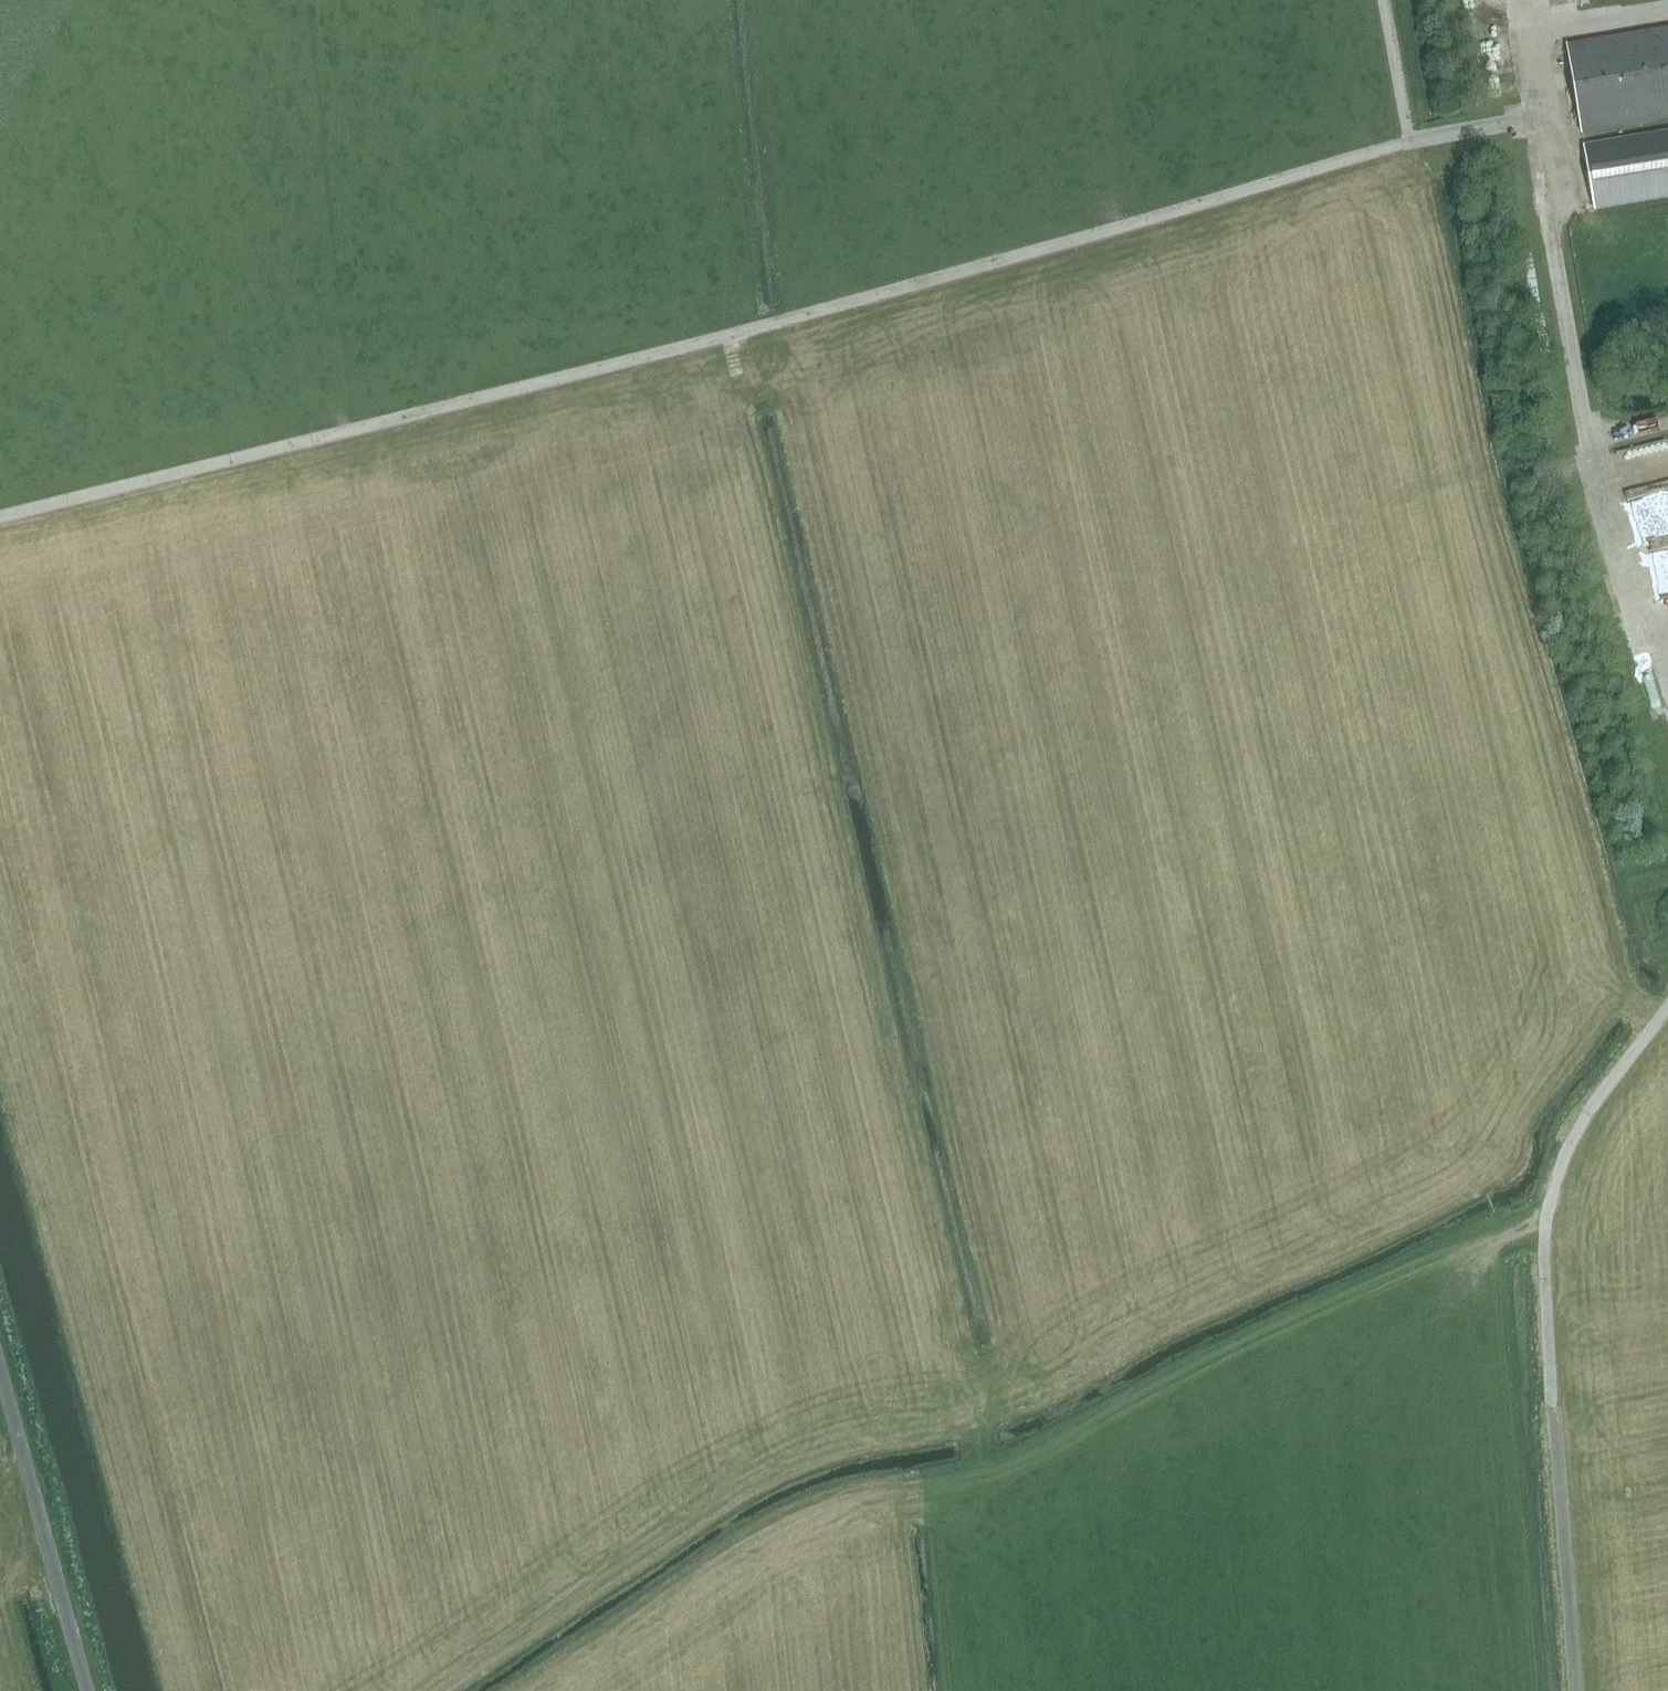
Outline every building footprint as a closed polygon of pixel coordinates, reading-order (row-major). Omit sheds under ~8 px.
[(1567,45),(1582,133),(1667,118),(1667,28),(1567,45)] [(1584,146),(1594,209),(1667,197),(1667,132),(1584,146)]
